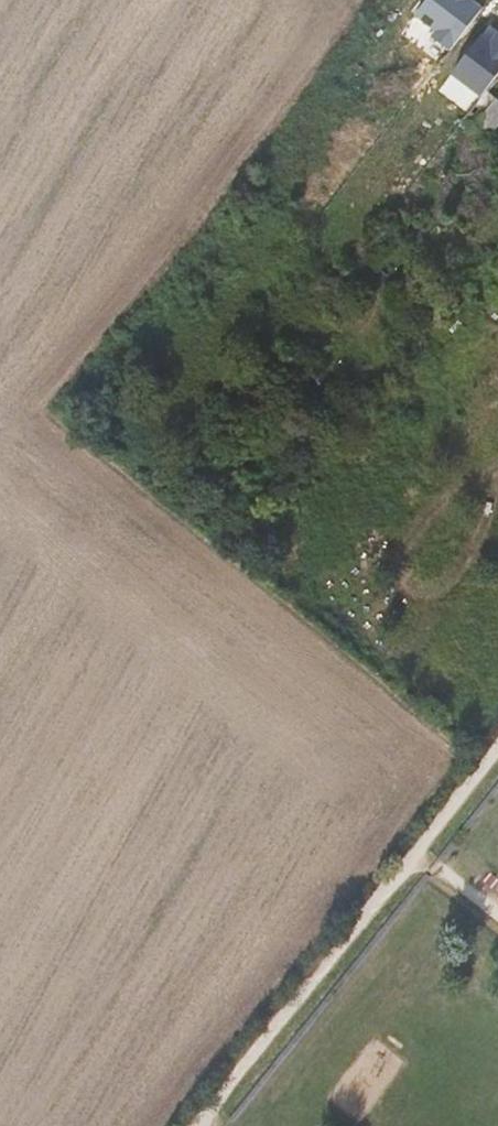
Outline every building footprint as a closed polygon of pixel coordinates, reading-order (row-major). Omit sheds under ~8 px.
[(394,33),(401,40),(394,48),(404,59),(392,73),(404,84),(393,97),(408,108),(455,55),(411,15),(394,33)] [(459,90),(481,109),(485,104),(492,95),(469,77),(459,90)] [(458,136),(467,143),(493,111),(485,104),(481,109),(458,136)] [(467,143),(480,152),(497,133),(497,115),(493,111),(467,143)]
